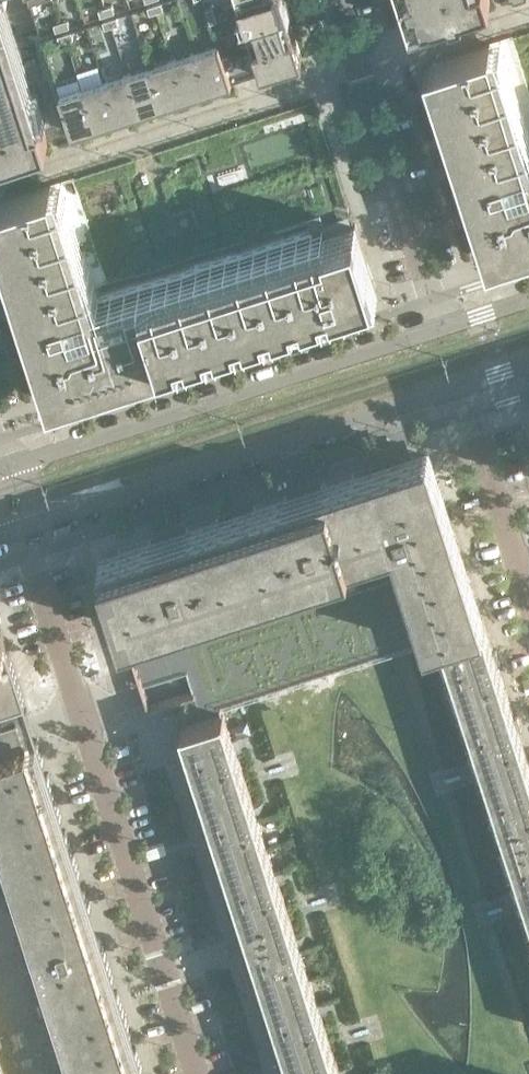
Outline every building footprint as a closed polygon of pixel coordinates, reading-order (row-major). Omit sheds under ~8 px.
[(3,0),(0,0),(0,154),(48,139),(41,115),(40,115),(3,0)] [(239,0),(30,0),(63,103),(87,95),(109,88),(132,81),(154,74),(177,66),(199,59),(223,51),(232,78),(261,69),(261,68),(254,46),(246,23),(239,0)] [(284,0),(240,0),(239,0),(246,23),(287,10),(284,0)] [(424,17),(449,9),(451,12),(464,8),(463,5),(478,0),(418,0),(424,17)] [(294,32),(287,10),(246,23),(254,46),(294,32)] [(302,57),(294,32),(254,46),(261,68),(261,70),(302,57)] [(219,39),(195,47),(208,87),(232,79),(232,78),(226,62),(224,55),(223,51),(222,48),(219,39)] [(527,157),(489,42),(426,63),(487,253),(488,257),(527,245),(528,244),(528,157),(527,157)] [(208,87),(195,47),(173,54),(186,94),(208,87)] [(186,94),(173,54),(150,61),(163,101),(186,94)] [(163,101),(150,61),(128,68),(141,109),(163,101)] [(141,109),(128,68),(105,75),(118,116),(141,109)] [(118,116),(105,75),(83,82),(96,123),(118,116)] [(96,123),(83,82),(59,91),(63,103),(72,131),(96,123)] [(66,177),(72,198),(82,195),(76,174),(66,177)] [(368,261),(355,222),(317,235),(314,226),(228,253),(87,298),(50,183),(0,200),(0,245),(49,399),(275,326),(378,293),(368,261)] [(198,221),(193,204),(172,210),(178,228),(198,221)] [(484,621),(449,512),(428,449),(295,492),(100,555),(107,578),(145,695),(149,707),(194,693),(202,718),(223,711),(222,706),(442,635),(484,621)] [(518,727),(521,726),(518,714),(514,716),(496,661),(500,660),(497,649),(493,650),(484,621),(442,635),(528,905),(528,762),(518,727)] [(99,932),(12,661),(0,624),(0,1052),(7,1073),(145,1073),(99,932)] [(245,779),(233,741),(223,711),(202,718),(181,724),(203,792),(245,779)] [(266,844),(257,816),(245,779),(203,792),(224,858),(266,844)] [(287,910),(275,873),(266,844),(224,858),(246,924),(287,910)] [(308,976),(299,947),(287,910),(246,924),(267,989),(308,976)] [(330,1042),(318,1005),(308,976),(267,989),(288,1055),(330,1042)] [(330,1042),(288,1055),(294,1073),(340,1073),(330,1042)]
